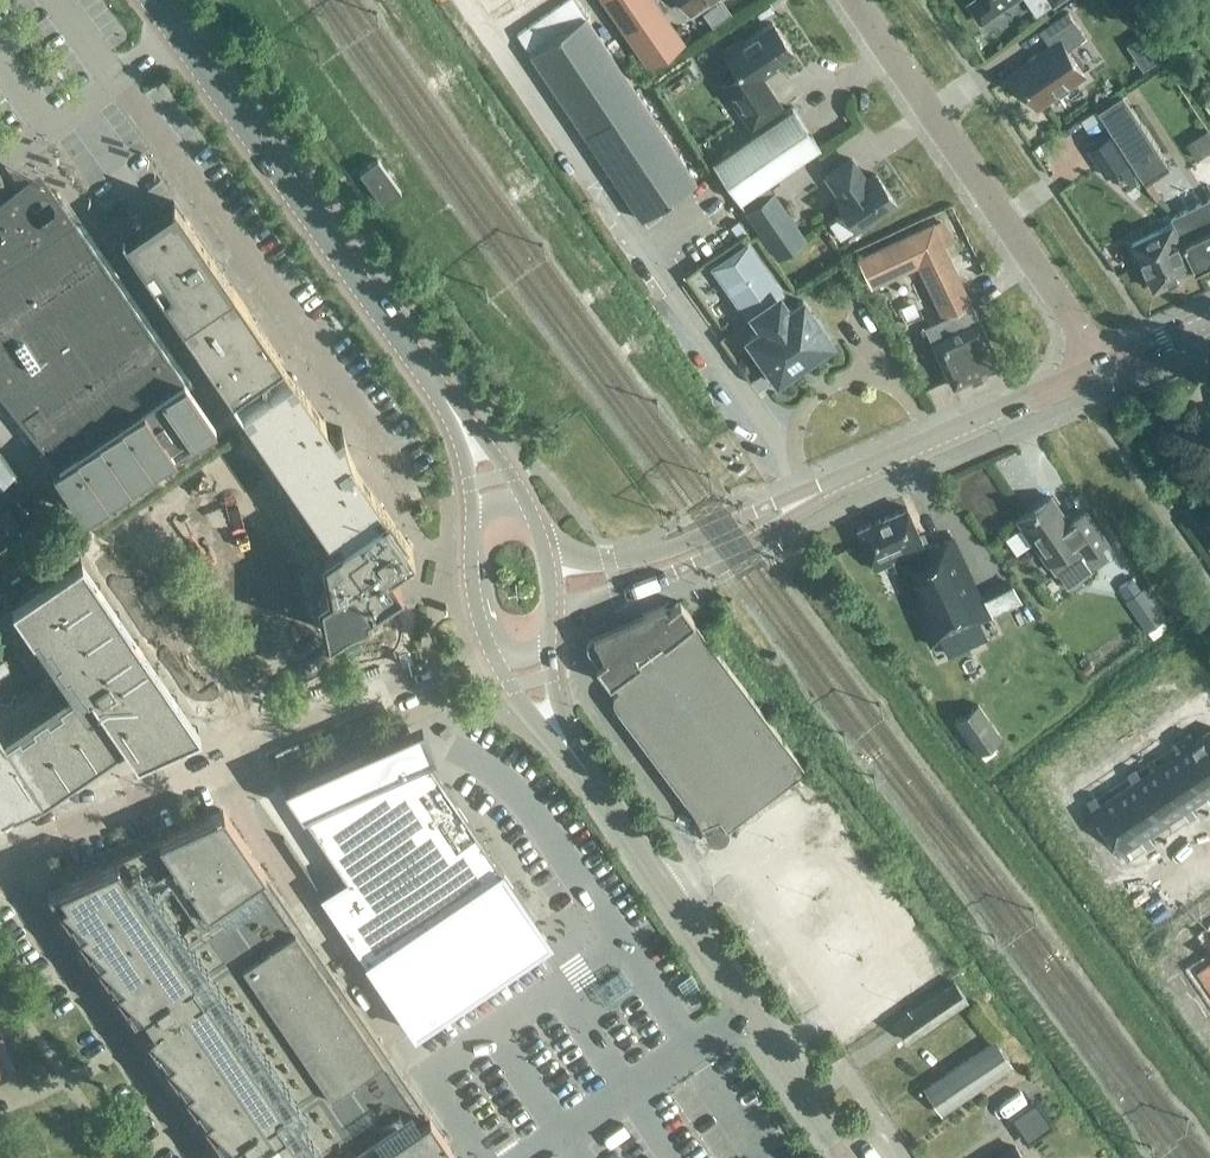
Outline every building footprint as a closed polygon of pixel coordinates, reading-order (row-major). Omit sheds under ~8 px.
[(585,16),(574,0),(566,0),(516,34),(530,53),(640,219),(695,181),(585,16)] [(651,0),(607,0),(650,64),(680,43),(651,0)] [(690,12),(708,0),(682,0),(690,12)] [(966,4),(980,24),(1014,0),(972,0),(966,4)] [(1068,49),(1086,37),(1068,12),(1041,30),(1052,46),(1015,71),(1040,107),(1086,76),(1068,49)] [(767,91),(759,79),(766,74),(764,71),(792,52),(772,22),(743,41),(741,38),(722,51),(755,98),(738,110),(751,128),(782,107),(769,89),(767,91)] [(1124,94),(1100,110),(1146,181),(1171,164),(1124,94)] [(739,202),(767,183),(819,147),(792,107),(711,161),(739,202)] [(1087,148),(1106,177),(1128,163),(1109,134),(1087,148)] [(856,229),(895,203),(875,173),(863,182),(858,175),(861,173),(851,158),(825,176),(840,197),(836,200),(856,229)] [(376,159),(369,164),(359,172),(382,204),(400,191),(376,159)] [(52,469),(83,515),(214,425),(62,203),(51,211),(50,210),(53,205),(53,199),(52,195),(49,191),(44,187),(37,186),(31,188),(26,193),(24,199),(25,206),(29,211),(28,213),(15,194),(0,205),(0,393),(57,465),(52,469)] [(772,190),(744,209),(745,210),(743,211),(776,259),(806,238),(773,190),(772,191),(772,190)] [(1209,262),(1209,198),(1172,216),(1197,268),(1209,262)] [(180,321),(232,285),(173,200),(122,235),(180,321)] [(932,223),(858,258),(871,286),(917,264),(938,309),(943,318),(971,304),(967,295),(933,225),(932,223)] [(1155,289),(1196,269),(1174,223),(1133,243),(1155,289)] [(785,293),(747,239),(708,266),(746,320),(749,318),(757,331),(747,338),(776,379),(796,366),(797,368),(798,367),(797,365),(810,356),(811,358),(813,357),(811,355),(831,341),(802,300),(791,307),(782,294),(785,293)] [(232,285),(180,321),(230,394),(282,358),(232,285)] [(943,318),(925,326),(932,342),(931,342),(952,386),(1000,363),(978,319),(971,304),(943,318)] [(332,432),(292,372),(240,408),(333,544),(385,509),(355,465),(349,453),(344,440),(341,427),(332,432)] [(13,473),(0,455),(0,482),(13,473)] [(1050,496),(1017,520),(1047,563),(1048,562),(1055,572),(1056,571),(1066,586),(1092,568),(1083,556),(1086,554),(1105,541),(1085,511),(1069,523),(1050,496)] [(930,644),(989,617),(952,536),(934,545),(933,542),(924,546),(906,507),(857,528),(875,568),(893,560),(898,571),(897,572),(930,644)] [(385,509),(333,544),(323,552),(329,587),(318,594),(322,612),(337,622),(361,606),(361,607),(362,606),(400,581),(388,564),(412,548),(385,509)] [(38,799),(43,797),(125,741),(135,756),(199,728),(80,554),(0,611),(0,631),(29,677),(35,673),(41,683),(0,709),(0,816),(10,810),(11,811),(38,799)] [(1145,587),(1142,589),(1135,578),(1119,588),(1127,599),(1148,631),(1166,618),(1145,587)] [(663,603),(590,636),(601,659),(594,664),(593,666),(607,684),(608,683),(609,682),(625,703),(615,710),(722,851),(816,782),(805,768),(679,601),(667,610),(665,611),(664,606),(663,605),(663,603)] [(337,622),(322,612),(326,631),(328,629),(329,632),(336,630),(335,625),(338,623),(351,616),(365,611),(362,606),(361,607),(361,606),(337,622)] [(977,754),(1001,737),(978,704),(954,720),(977,754)] [(328,906),(414,1031),(530,952),(532,938),(535,924),(475,835),(421,757),(433,751),(421,724),(283,785),(354,888),(328,906)] [(1173,743),(1181,755),(1193,773),(1209,762),(1209,729),(1195,739),(1191,732),(1173,743)] [(1181,755),(1163,767),(1187,803),(1182,807),(1190,818),(1197,813),(1190,802),(1205,791),(1193,773),(1181,755)] [(1193,773),(1205,791),(1209,798),(1209,762),(1193,773)] [(1137,768),(1129,773),(1134,781),(1137,786),(1141,783),(1165,819),(1182,807),(1187,803),(1163,767),(1144,779),(1137,768)] [(1134,781),(1114,793),(1117,797),(1142,834),(1139,835),(1147,847),(1155,842),(1147,830),(1165,819),(1141,783),(1137,786),(1134,781)] [(1096,795),(1088,800),(1120,848),(1139,835),(1142,834),(1117,797),(1104,806),(1096,795)] [(47,888),(104,971),(231,1157),(459,1157),(449,1143),(223,809),(47,888)] [(1177,957),(1167,964),(1172,972),(1183,965),(1177,957)] [(1199,969),(1209,985),(1209,962),(1199,969)] [(1183,965),(1172,972),(1178,981),(1188,973),(1183,965)] [(1188,973),(1178,981),(1183,989),(1194,982),(1188,973)] [(908,1041),(967,1000),(953,981),(894,1021),(908,1041)] [(1194,982),(1183,989),(1189,997),(1200,990),(1194,982)] [(1200,990),(1189,997),(1194,1005),(1205,998),(1200,990)] [(1194,1005),(1200,1014),(1209,1007),(1209,1005),(1205,998),(1194,1005)] [(1200,1014),(1206,1022),(1209,1019),(1209,1007),(1200,1014)] [(941,1113),(1011,1065),(994,1039),(923,1087),(941,1113)] [(1015,1146),(997,1157),(1023,1157),(1015,1146)]
